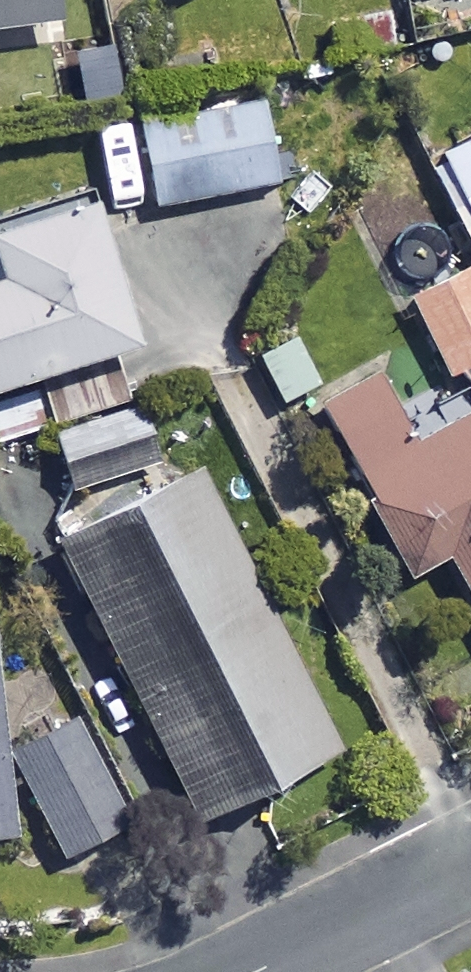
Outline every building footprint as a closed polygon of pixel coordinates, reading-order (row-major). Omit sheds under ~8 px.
[(47,26),(45,0),(0,0),(0,30),(47,26)] [(271,182),(253,98),(132,123),(150,207),(271,182)] [(417,157),(450,225),(420,239),(439,278),(404,295),(443,375),(470,361),(470,132),(417,157)] [(68,203),(0,225),(0,382),(114,345),(68,203)] [(313,404),(290,355),(259,369),(283,418),(313,404)] [(368,377),(314,407),(362,493),(354,498),(399,578),(438,556),(470,614),(470,411),(407,447),(368,377)] [(32,393),(0,401),(0,439),(41,428),(32,393)] [(65,480),(69,490),(152,465),(134,408),(51,434),(55,448),(22,458),(32,490),(65,480)] [(332,749),(188,468),(47,541),(190,821),(332,749)] [(117,828),(70,719),(4,747),(51,857),(117,828)]
